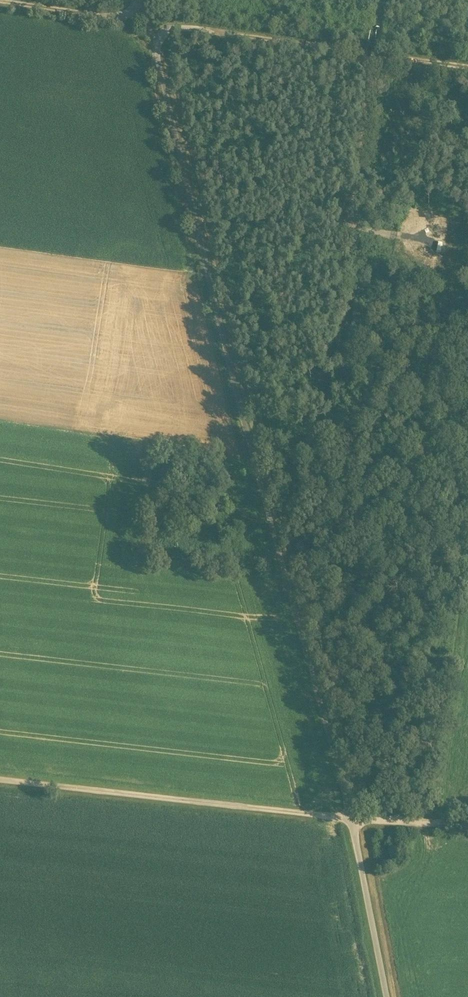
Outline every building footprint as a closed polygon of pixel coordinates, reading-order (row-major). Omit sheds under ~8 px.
[(392,858),(400,856),(398,849),(390,850),(392,858)]
